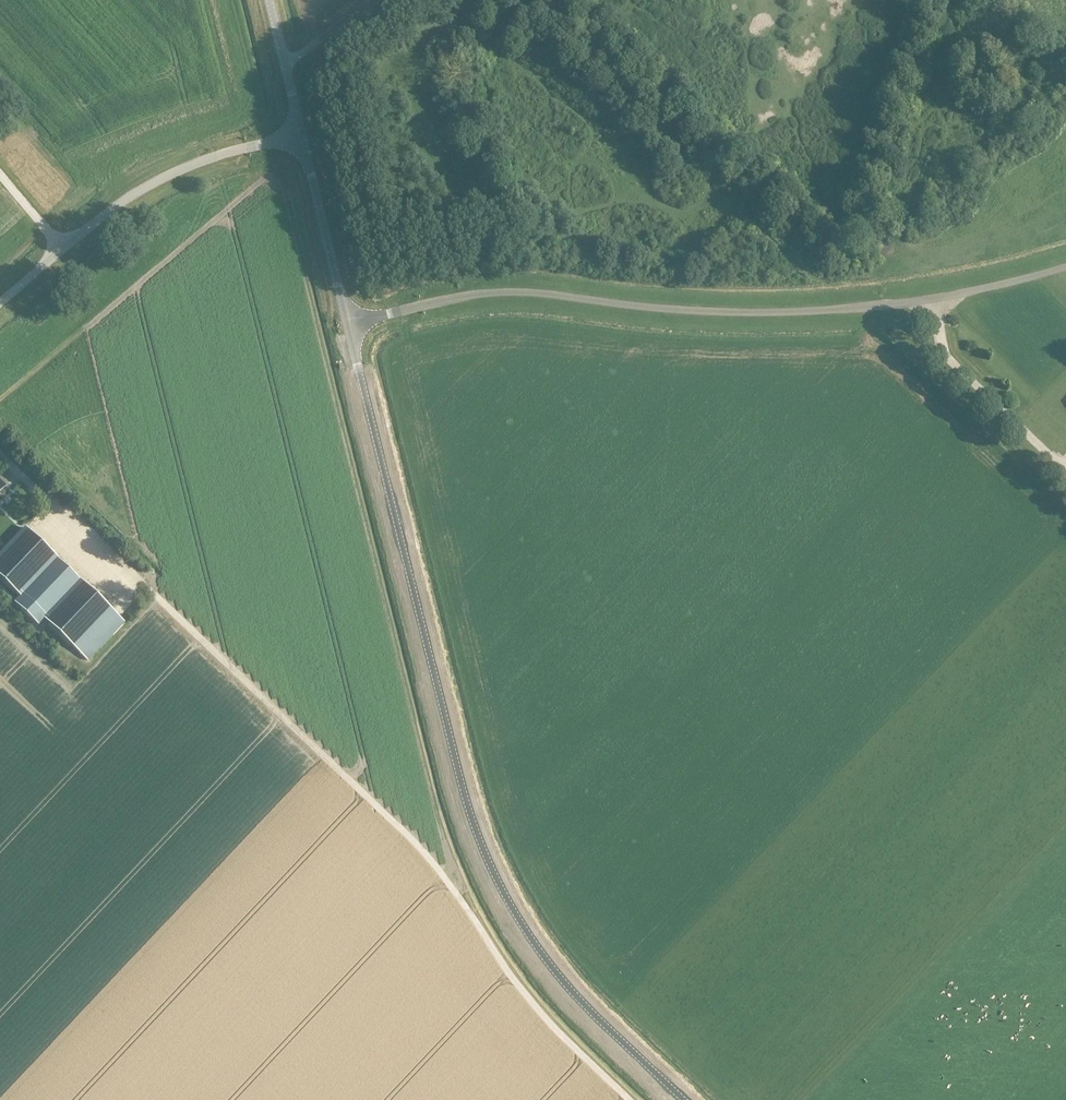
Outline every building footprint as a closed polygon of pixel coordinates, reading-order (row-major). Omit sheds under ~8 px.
[(91,513),(79,525),(87,534),(100,523),(91,513)] [(0,553),(0,578),(20,597),(56,559),(25,528),(0,553)] [(20,597),(13,603),(37,626),(43,619),(80,581),(56,559),(20,597)] [(80,581),(43,619),(75,650),(87,662),(124,624),(111,611),(80,581)] [(186,603),(181,610),(188,615),(193,608),(186,603)]
